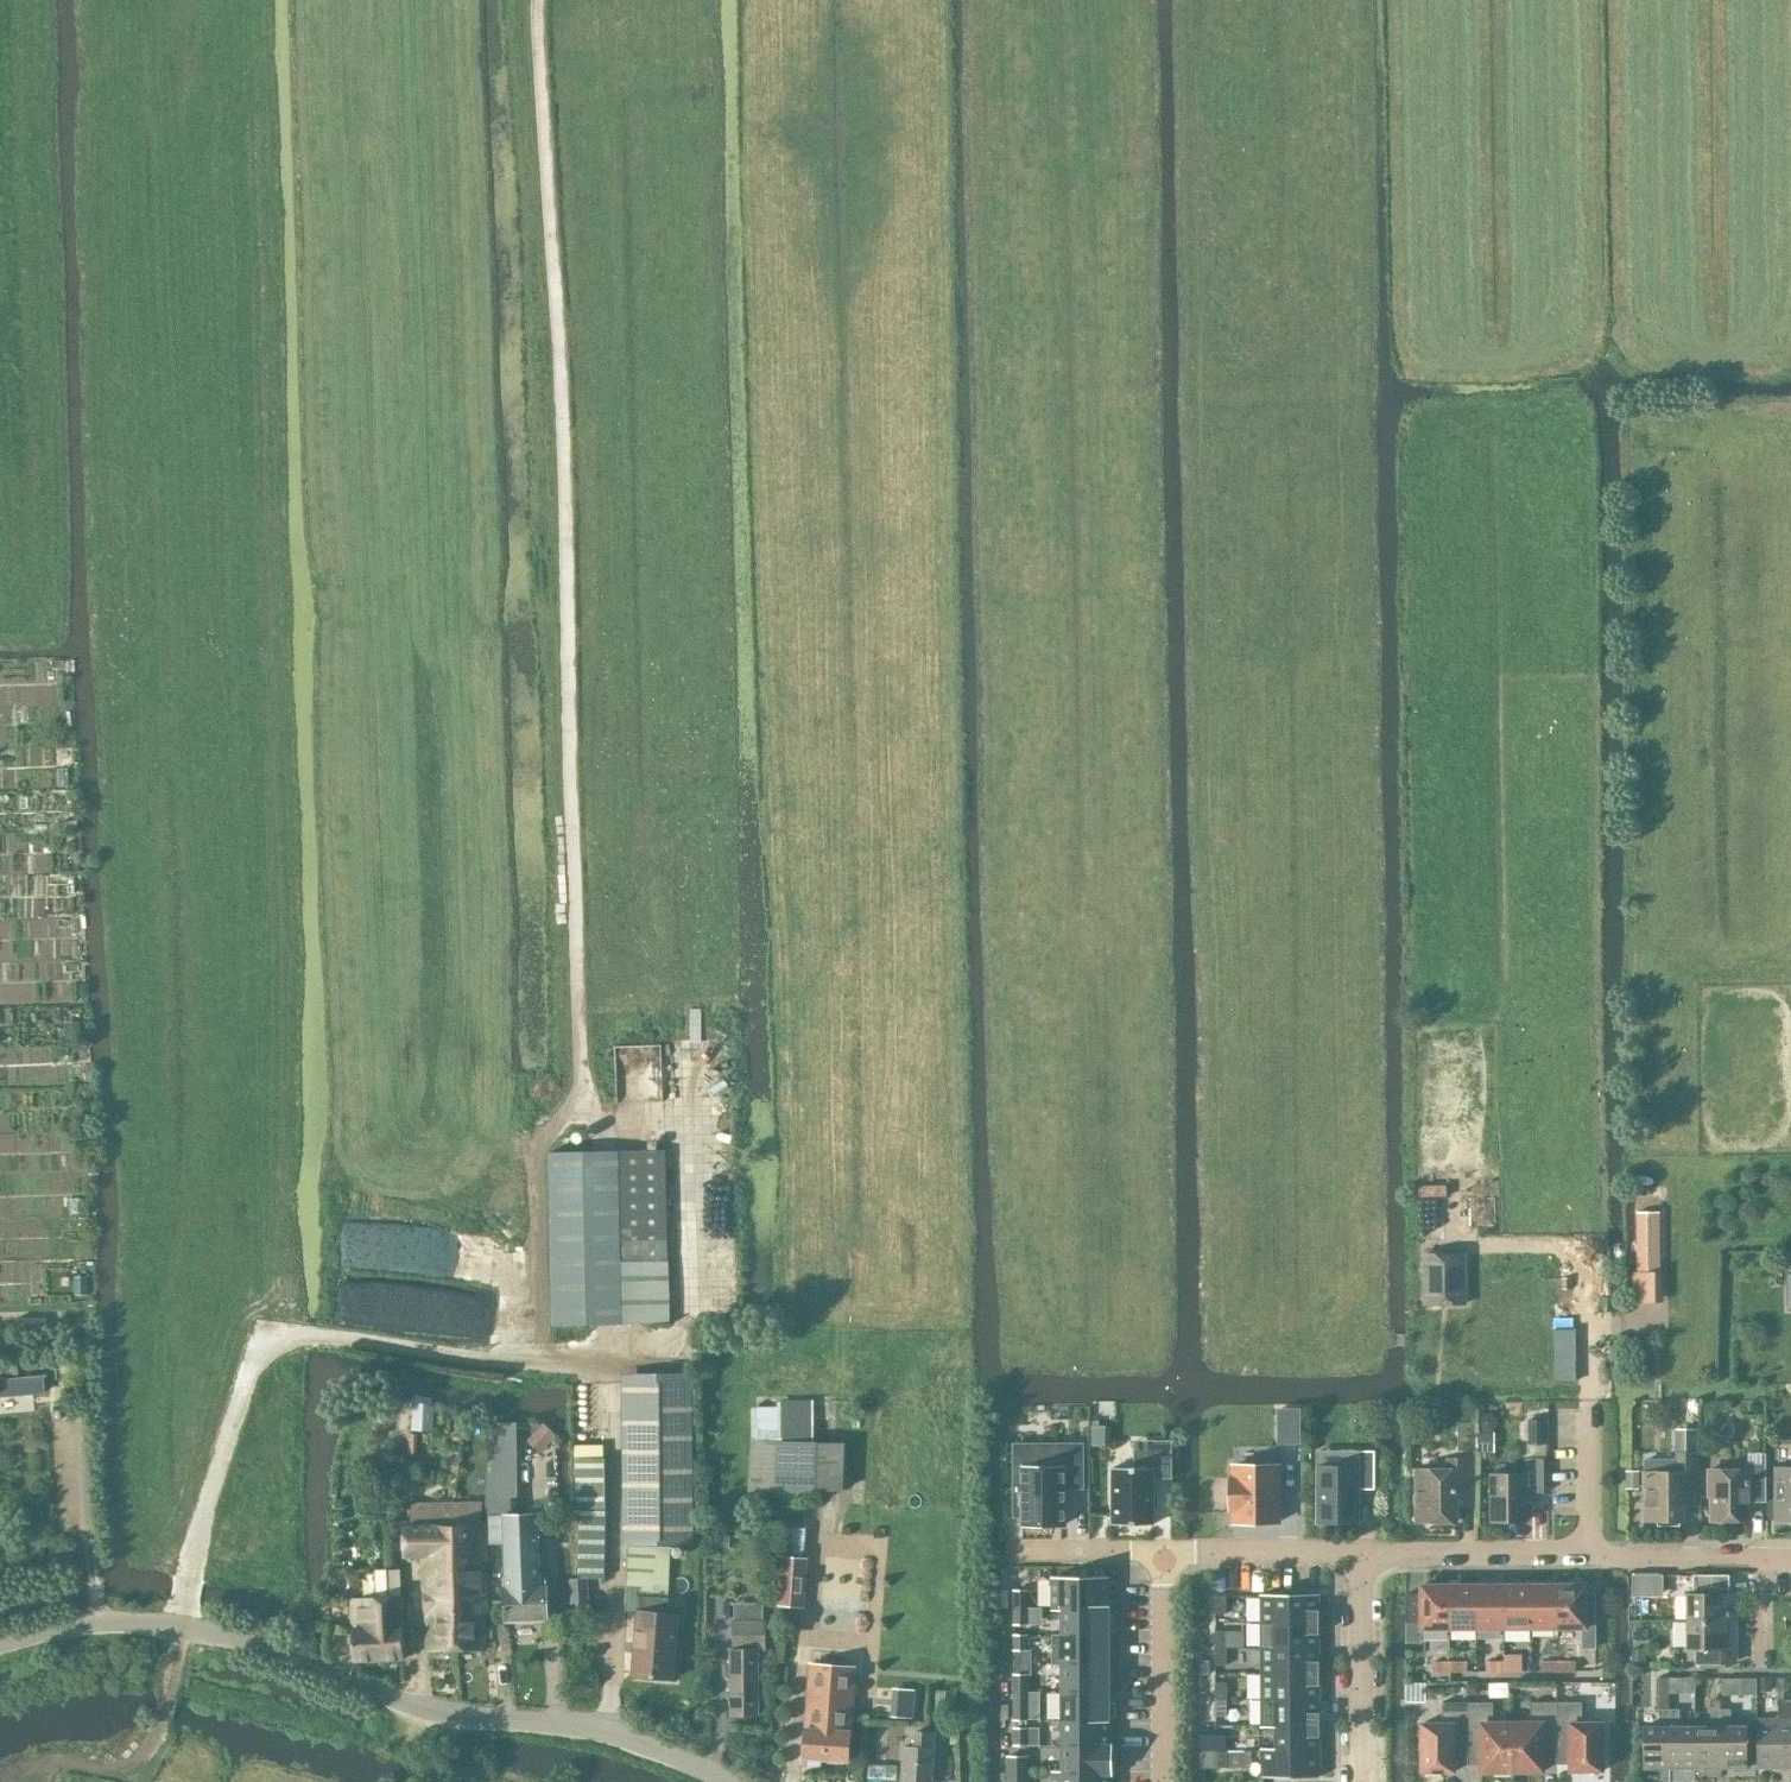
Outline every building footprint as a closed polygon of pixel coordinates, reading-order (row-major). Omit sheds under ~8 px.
[(79,1021),(64,1021),(64,1037),(64,1038),(79,1038),(79,1037),(79,1021)] [(79,1108),(65,1108),(66,1124),(81,1124),(81,1108),(79,1108)] [(669,1322),(666,1151),(617,1152),(622,1323),(669,1322)] [(617,1152),(551,1153),(554,1325),(622,1323),(617,1152)] [(1649,1212),(1636,1212),(1636,1268),(1649,1268),(1649,1212)] [(1424,1302),(1464,1302),(1463,1252),(1423,1253),(1424,1302)] [(1632,1300),(1659,1300),(1659,1271),(1632,1271),(1632,1300)] [(1561,1277),(1561,1288),(1572,1288),(1572,1276),(1561,1277)] [(44,1328),(44,1318),(17,1318),(17,1328),(44,1328)] [(0,1362),(0,1372),(10,1372),(10,1362),(0,1362)] [(36,1376),(19,1377),(20,1393),(37,1392),(36,1376)] [(691,1382),(623,1382),(622,1541),(691,1541),(691,1382)] [(412,1430),(434,1431),(435,1405),(414,1400),(412,1430)] [(752,1440),(752,1490),(841,1490),(841,1443),(829,1441),(829,1401),(784,1401),(784,1440),(752,1440)] [(1301,1407),(1278,1407),(1277,1442),(1301,1443),(1301,1407)] [(1528,1443),(1543,1443),(1542,1419),(1528,1419),(1528,1443)] [(1476,1433),(1476,1421),(1458,1421),(1458,1450),(1476,1450),(1476,1433)] [(492,1422),(490,1422),(490,1444),(492,1444),(516,1444),(516,1427),(516,1423),(516,1422),(497,1422),(492,1422)] [(1494,1433),(1476,1433),(1476,1450),(1476,1453),(1495,1453),(1495,1433),(1494,1433)] [(1152,1467),(1112,1467),(1112,1524),(1154,1524),(1154,1477),(1171,1477),(1171,1441),(1152,1441),(1152,1467)] [(1023,1491),(1014,1492),(1014,1517),(1023,1517),(1023,1523),(1065,1523),(1064,1490),(1084,1489),(1084,1444),(1064,1444),(1064,1466),(1023,1466),(1023,1491)] [(1317,1522),(1357,1522),(1357,1489),(1373,1489),(1373,1451),(1355,1451),(1355,1467),(1317,1467),(1317,1522)] [(1682,1506),(1699,1506),(1699,1453),(1676,1453),(1676,1472),(1644,1472),(1644,1520),(1682,1519),(1682,1506)] [(1455,1505),(1472,1505),(1471,1457),(1447,1458),(1447,1468),(1415,1468),(1415,1490),(1412,1494),(1412,1502),(1415,1506),(1415,1520),(1456,1520),(1455,1505)] [(1523,1457),(1524,1471),(1524,1492),(1525,1492),(1543,1492),(1543,1457),(1523,1457)] [(488,1460),(485,1496),(486,1516),(489,1516),(519,1514),(518,1495),(517,1471),(517,1459),(488,1460)] [(451,1472),(458,1473),(460,1461),(453,1460),(451,1472)] [(1749,1502),(1765,1502),(1765,1462),(1745,1463),(1744,1470),(1708,1470),(1708,1497),(1710,1497),(1710,1519),(1749,1519),(1749,1502)] [(1277,1522),(1277,1465),(1232,1465),(1232,1477),(1229,1477),(1229,1510),(1233,1510),(1233,1522),(1277,1522)] [(1774,1468),(1774,1519),(1790,1519),(1790,1468),(1774,1468)] [(1626,1470),(1626,1488),(1640,1488),(1640,1470),(1626,1470)] [(1524,1492),(1524,1471),(1489,1471),(1490,1520),(1525,1520),(1525,1492),(1524,1492)] [(579,1578),(606,1579),(607,1506),(580,1506),(579,1578)] [(540,1586),(537,1514),(519,1514),(489,1516),(490,1544),(505,1543),(507,1587),(505,1587),(506,1621),(548,1619),(547,1586),(540,1586)] [(483,1525),(452,1526),(454,1650),(484,1649),(483,1614),(485,1614),(483,1525)] [(776,1604),(804,1606),(808,1557),(804,1557),(806,1527),(782,1525),(776,1604)] [(454,1650),(452,1526),(407,1527),(408,1556),(423,1556),(425,1650),(454,1650)] [(669,1542),(629,1541),(626,1606),(666,1607),(669,1542)] [(355,1661),(404,1659),(401,1569),(376,1570),(377,1598),(353,1599),(355,1661)] [(1685,1620),(1736,1620),(1736,1593),(1729,1593),(1728,1574),(1692,1574),(1692,1593),(1685,1593),(1685,1620)] [(1060,1607),(1108,1607),(1108,1578),(1051,1578),(1051,1608),(1060,1608),(1060,1607)] [(1503,1627),(1530,1627),(1530,1584),(1503,1585),(1503,1627)] [(1557,1626),(1557,1584),(1530,1584),(1530,1627),(1557,1626)] [(1557,1584),(1557,1626),(1586,1626),(1586,1625),(1585,1625),(1585,1586),(1586,1586),(1586,1584),(1557,1584)] [(1419,1627),(1448,1627),(1448,1585),(1419,1585),(1419,1586),(1420,1586),(1420,1593),(1404,1593),(1404,1621),(1421,1621),(1421,1626),(1419,1626),(1419,1627)] [(1448,1627),(1475,1627),(1475,1585),(1448,1585),(1448,1627)] [(1475,1627),(1503,1627),(1503,1585),(1475,1585),(1475,1627)] [(1013,1607),(1026,1607),(1026,1590),(1013,1590),(1013,1607)] [(1259,1620),(1273,1620),(1318,1620),(1318,1593),(1259,1593),(1259,1620)] [(1225,1595),(1215,1595),(1216,1613),(1225,1613),(1225,1595)] [(636,1607),(633,1676),(674,1678),(677,1615),(665,1614),(666,1607),(636,1607)] [(1026,1624),(1026,1607),(1013,1607),(1013,1624),(1026,1624)] [(1108,1635),(1108,1607),(1060,1607),(1060,1608),(1060,1634),(1060,1635),(1108,1635)] [(490,1619),(495,1648),(510,1646),(505,1617),(490,1619)] [(1273,1646),(1318,1646),(1318,1620),(1273,1620),(1273,1646)] [(1736,1647),(1736,1620),(1685,1620),(1686,1647),(1695,1647),(1695,1663),(1728,1663),(1728,1647),(1736,1647)] [(757,1649),(763,1649),(763,1621),(733,1622),(733,1650),(730,1650),(731,1715),(758,1714),(757,1649)] [(1216,1646),(1227,1646),(1226,1630),(1216,1631),(1216,1646)] [(1060,1635),(1060,1634),(1051,1634),(1051,1664),(1060,1664),(1060,1663),(1108,1662),(1108,1635),(1060,1635)] [(1013,1649),(1026,1649),(1026,1635),(1013,1635),(1013,1649)] [(1216,1646),(1216,1664),(1227,1664),(1227,1646),(1216,1646)] [(1259,1646),(1259,1672),(1318,1672),(1318,1646),(1273,1646),(1259,1646)] [(1647,1648),(1632,1648),(1632,1664),(1647,1664),(1647,1648)] [(1210,1661),(1200,1661),(1200,1674),(1210,1674),(1210,1661)] [(1448,1671),(1448,1661),(1431,1661),(1431,1671),(1448,1671)] [(1466,1661),(1448,1661),(1448,1671),(1466,1671),(1466,1661)] [(1503,1671),(1503,1661),(1485,1661),(1485,1671),(1503,1671)] [(1520,1661),(1503,1661),(1503,1671),(1520,1670),(1520,1661)] [(1557,1670),(1557,1661),(1540,1661),(1540,1670),(1557,1670)] [(1574,1661),(1557,1661),(1557,1670),(1574,1670),(1574,1661)] [(1060,1690),(1108,1690),(1108,1662),(1060,1663),(1060,1664),(1060,1690)] [(847,1760),(854,1666),(810,1663),(803,1756),(847,1760)] [(1259,1672),(1259,1698),(1318,1697),(1318,1672),(1259,1672)] [(1013,1690),(1026,1690),(1026,1674),(1013,1674),(1013,1690)] [(1757,1691),(1771,1691),(1771,1677),(1757,1677),(1757,1691)] [(1216,1698),(1227,1697),(1227,1682),(1216,1682),(1216,1698)] [(900,1688),(898,1717),(913,1718),(915,1689),(900,1688)] [(936,1719),(956,1719),(956,1690),(936,1690),(936,1719)] [(1026,1720),(1026,1690),(1013,1690),(1013,1719),(1026,1720)] [(1108,1718),(1108,1690),(1060,1690),(1060,1718),(1108,1718)] [(1216,1698),(1216,1716),(1227,1716),(1227,1697),(1216,1698)] [(1259,1698),(1259,1723),(1273,1723),(1318,1723),(1318,1697),(1259,1698)] [(1784,1699),(1777,1699),(1777,1708),(1784,1708),(1790,1708),(1790,1699),(1784,1699)] [(1466,1759),(1466,1701),(1441,1702),(1441,1723),(1419,1723),(1419,1725),(1421,1725),(1421,1769),(1419,1769),(1420,1771),(1454,1771),(1454,1769),(1452,1769),(1452,1759),(1466,1759)] [(1479,1771),(1511,1770),(1511,1723),(1492,1723),(1492,1701),(1466,1701),(1466,1759),(1480,1759),(1480,1769),(1479,1769),(1479,1771)] [(1556,1759),(1555,1701),(1530,1701),(1530,1723),(1511,1723),(1511,1770),(1543,1770),(1543,1769),(1541,1769),(1541,1759),(1556,1759)] [(1581,1701),(1555,1701),(1556,1759),(1569,1759),(1570,1769),(1568,1769),(1568,1770),(1602,1770),(1602,1769),(1601,1769),(1601,1724),(1602,1724),(1602,1722),(1581,1722),(1581,1701)] [(1642,1726),(1642,1768),(1669,1768),(1668,1708),(1658,1709),(1659,1726),(1642,1726)] [(1694,1768),(1694,1726),(1679,1726),(1679,1708),(1668,1708),(1669,1768),(1694,1768)] [(1730,1708),(1720,1709),(1720,1768),(1747,1768),(1746,1725),(1730,1726),(1730,1708)] [(1755,1768),(1784,1767),(1784,1708),(1777,1708),(1777,1717),(1755,1718),(1755,1768)] [(1694,1726),(1694,1768),(1720,1768),(1720,1709),(1709,1709),(1710,1726),(1694,1726)] [(1108,1745),(1108,1744),(1108,1741),(1108,1718),(1060,1718),(1060,1745),(1104,1745),(1108,1745)] [(1273,1749),(1319,1749),(1318,1723),(1273,1723),(1273,1749)] [(1026,1745),(1026,1728),(1013,1728),(1013,1745),(1026,1745)] [(934,1733),(916,1732),(915,1747),(903,1746),(901,1781),(931,1781),(934,1733)] [(1214,1749),(1226,1749),(1226,1733),(1214,1733),(1214,1749)] [(1104,1745),(1060,1745),(1060,1772),(1060,1773),(1108,1773),(1108,1774),(1110,1774),(1110,1744),(1108,1744),(1108,1745),(1104,1745)] [(1226,1749),(1214,1749),(1214,1767),(1242,1767),(1242,1750),(1240,1750),(1240,1749),(1226,1749)] [(1261,1776),(1319,1776),(1319,1749),(1273,1749),(1259,1749),(1261,1776)] [(1007,1773),(1026,1773),(1026,1756),(1013,1756),(1012,1756),(1006,1756),(1007,1773)] [(1108,1774),(1108,1773),(1060,1773),(1060,1772),(1051,1772),(1051,1781),(1108,1781),(1108,1774)] [(1026,1773),(1007,1773),(1007,1781),(1026,1781),(1026,1773)]
